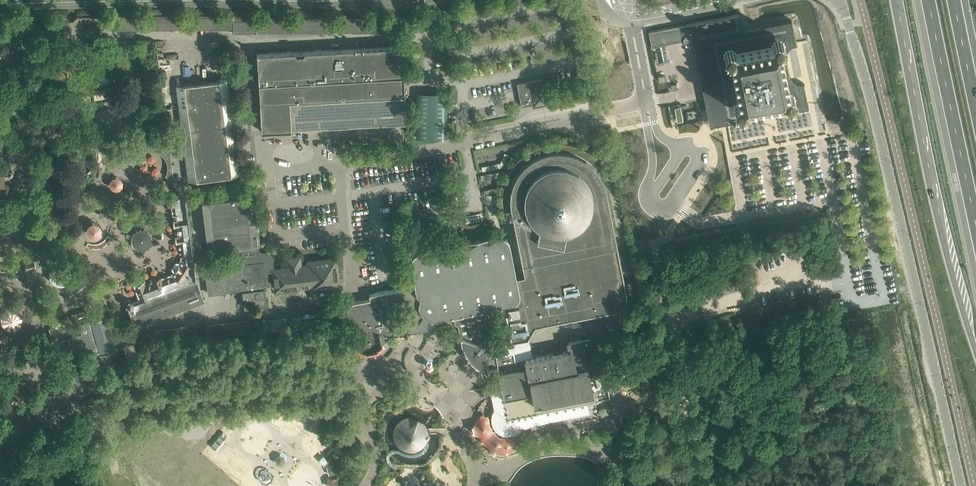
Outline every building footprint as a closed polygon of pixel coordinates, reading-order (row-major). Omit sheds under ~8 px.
[(224,16),(114,17),(114,29),(232,28),(232,32),(401,30),(400,17),(234,19),(234,20),(224,20),(224,16)] [(726,16),(689,23),(692,39),(729,32),(726,16)] [(737,123),(738,121),(776,112),(808,107),(803,83),(801,82),(797,80),(794,78),(791,76),(789,73),(788,70),(787,68),(786,65),(786,62),(786,58),(787,54),(788,51),(790,48),(794,45),(796,43),(791,20),(760,25),(729,32),(692,39),(709,126),(719,124),(729,122),(730,124),(732,125),(735,125),(736,124),(737,123)] [(689,23),(648,31),(651,46),(692,38),(689,23)] [(402,45),(257,53),(261,131),(293,129),(406,123),(405,96),(404,86),(402,45)] [(25,52),(18,61),(25,67),(32,58),(25,52)] [(100,77),(100,80),(102,82),(105,83),(108,82),(110,79),(109,76),(107,73),(103,72),(101,74),(100,77)] [(542,78),(517,83),(521,106),(527,105),(532,104),(533,106),(549,103),(546,86),(544,87),(542,78)] [(176,85),(182,129),(232,122),(229,96),(227,79),(184,84),(176,85)] [(21,95),(17,98),(22,104),(31,98),(26,91),(20,95),(21,95)] [(447,93),(414,92),(413,134),(445,135),(447,93)] [(49,104),(40,112),(54,123),(55,121),(58,124),(62,117),(57,114),(59,112),(49,104)] [(232,122),(182,129),(185,154),(188,153),(191,179),(239,173),(237,160),(232,122)] [(174,179),(168,134),(151,143),(141,144),(143,148),(145,151),(150,149),(156,150),(160,152),(163,155),(166,159),(168,164),(167,170),(165,175),(174,179)] [(504,304),(505,308),(511,339),(526,336),(534,324),(614,308),(623,302),(626,296),(626,290),(603,179),(598,170),(601,166),(598,157),(589,150),(580,145),(568,142),(569,135),(559,134),(559,141),(547,142),(536,145),(531,148),(526,150),(514,162),(506,175),(504,182),(501,198),(503,214),(504,217),(513,215),(524,273),(516,275),(520,300),(504,304)] [(81,139),(72,139),(74,154),(82,154),(81,139)] [(13,168),(21,162),(18,155),(15,143),(10,144),(5,146),(11,167),(12,167),(13,168)] [(6,192),(7,191),(8,191),(9,189),(10,188),(10,186),(10,185),(9,183),(8,182),(6,181),(5,180),(5,176),(10,176),(10,174),(11,174),(12,173),(13,172),(13,170),(13,169),(13,168),(12,167),(11,167),(10,167),(8,167),(7,168),(6,169),(6,170),(6,171),(4,172),(4,173),(0,173),(0,193),(6,192)] [(111,177),(111,187),(120,187),(120,177),(111,177)] [(125,304),(127,305),(129,311),(133,322),(134,326),(203,300),(196,280),(185,197),(180,190),(166,200),(170,209),(171,214),(176,214),(176,218),(173,218),(173,225),(175,225),(176,233),(181,232),(181,234),(175,235),(176,241),(178,241),(180,258),(178,262),(177,261),(175,262),(172,267),(171,270),(172,270),(170,274),(162,277),(161,274),(149,278),(151,282),(145,284),(143,280),(133,283),(138,297),(135,298),(134,296),(130,298),(128,297),(126,297),(124,299),(123,302),(125,304)] [(253,194),(201,201),(208,252),(241,248),(242,252),(243,264),(206,268),(206,276),(209,293),(213,292),(221,291),(232,290),(242,289),(243,291),(245,307),(266,305),(264,286),(269,285),(275,285),(275,289),(301,286),(311,285),(311,288),(339,285),(335,257),(334,257),(308,261),(308,265),(301,266),(299,256),(287,258),(288,267),(273,269),(272,258),(270,257),(271,255),(267,252),(265,253),(264,253),(258,253),(257,250),(257,246),(259,246),(257,230),(259,229),(257,211),(255,212),(253,194)] [(145,251),(154,237),(138,227),(129,241),(145,251)] [(352,302),(347,310),(350,325),(356,324),(359,336),(356,337),(359,349),(366,352),(376,350),(386,340),(391,335),(412,331),(418,329),(429,327),(431,326),(436,328),(444,326),(448,322),(446,315),(450,314),(504,304),(520,300),(516,275),(509,243),(508,238),(504,235),(497,234),(418,250),(413,252),(411,257),(410,262),(415,283),(371,293),(370,298),(352,302)] [(38,259),(25,262),(27,269),(40,266),(38,259)] [(55,262),(48,278),(66,285),(72,269),(55,262)] [(1,308),(1,328),(21,327),(21,307),(1,308)] [(69,313),(70,316),(89,312),(88,308),(69,313)] [(110,330),(106,316),(91,320),(79,324),(81,333),(61,339),(62,340),(58,341),(56,342),(58,351),(61,360),(68,358),(87,352),(90,364),(111,358),(109,351),(116,350),(114,343),(110,330)] [(567,342),(569,350),(534,357),(522,359),(524,368),(499,373),(508,418),(536,412),(534,402),(590,391),(592,401),(598,400),(598,398),(601,398),(605,397),(601,379),(589,381),(584,351),(592,349),(590,338),(567,342)] [(27,392),(15,382),(8,389),(21,400),(27,392)] [(47,395),(36,400),(39,407),(47,404),(54,401),(51,394),(47,395)] [(277,416),(271,413),(268,417),(274,421),(277,416)] [(409,449),(415,449),(420,446),(424,442),(427,437),(428,437),(429,437),(430,436),(430,435),(430,434),(429,433),(428,433),(428,431),(426,426),(423,421),(419,417),(414,415),(408,415),(403,417),(399,420),(396,425),(394,430),(394,435),(396,440),(399,444),(403,447),(409,449)] [(46,436),(44,429),(38,432),(40,438),(46,436)] [(228,436),(223,431),(210,446),(215,450),(228,436)] [(286,463),(287,461),(288,459),(287,457),(286,455),(284,453),(282,452),(280,452),(278,452),(275,454),(274,456),(273,458),(273,460),(274,463),(276,464),(278,466),(280,466),(282,466),(285,465),(286,463)] [(323,456),(319,460),(324,466),(329,462),(323,456)] [(333,465),(326,466),(329,476),(336,474),(333,465)] [(110,478),(109,467),(107,467),(102,467),(103,479),(110,478)] [(270,471),(265,470),(260,472),(259,477),(261,482),(266,484),(271,482),(273,476),(270,471)] [(327,477),(326,485),(336,485),(337,479),(327,477)]
